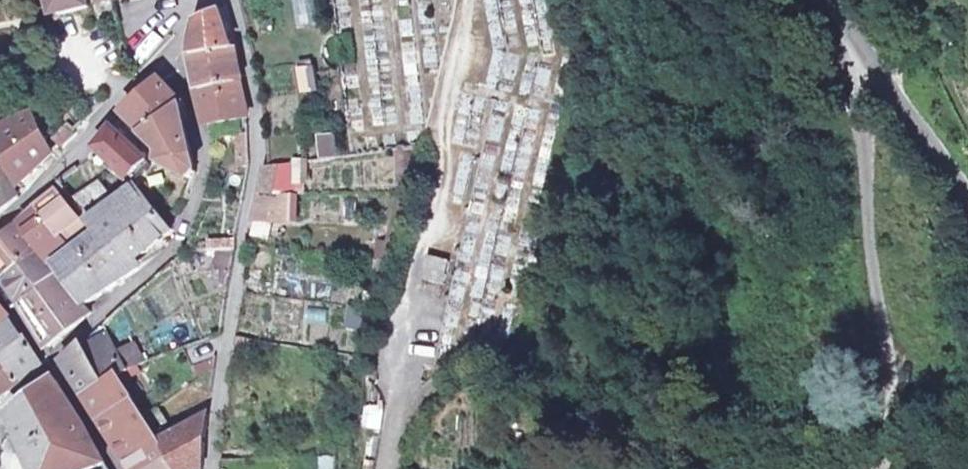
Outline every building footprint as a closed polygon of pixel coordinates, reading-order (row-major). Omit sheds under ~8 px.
[(53,15),(85,7),(83,0),(49,0),(53,15)] [(294,27),(311,25),(310,0),(292,0),(294,27)] [(192,43),(190,52),(224,46),(218,16),(216,7),(204,10),(204,18),(196,20),(192,43)] [(233,82),(224,46),(190,52),(194,71),(199,90),(233,82)] [(159,152),(160,152),(187,141),(176,97),(172,93),(155,79),(121,113),(159,152)] [(239,102),(233,82),(199,90),(205,118),(206,125),(243,117),(242,101),(239,102)] [(36,169),(20,143),(11,120),(6,109),(4,104),(0,106),(0,172),(3,178),(0,180),(0,211),(14,198),(11,193),(16,188),(25,179),(36,169)] [(28,114),(11,120),(20,143),(36,169),(49,156),(47,151),(44,147),(28,114)] [(145,160),(108,126),(97,137),(91,148),(128,180),(145,160)] [(244,157),(243,128),(235,128),(236,157),(244,157)] [(62,131),(52,140),(58,147),(68,137),(62,131)] [(187,141),(160,152),(160,162),(169,167),(186,175),(194,171),(187,141)] [(287,165),(288,193),(300,193),(299,163),(287,165)] [(262,168),(256,193),(284,193),(288,193),(287,165),(262,168)] [(183,200),(194,171),(186,175),(169,167),(160,186),(183,200)] [(67,201),(88,230),(115,210),(94,182),(67,201)] [(125,202),(115,210),(88,230),(91,233),(93,236),(56,269),(86,307),(116,284),(136,270),(131,263),(170,232),(139,193),(132,187),(121,196),(125,202)] [(46,200),(33,212),(66,253),(86,234),(53,193),(46,200)] [(238,201),(239,193),(231,193),(230,201),(238,201)] [(284,193),(256,193),(252,220),(281,222),(284,193)] [(52,266),(66,253),(33,212),(24,220),(20,224),(52,266)] [(3,281),(37,254),(16,228),(9,234),(0,242),(0,276),(3,281)] [(208,240),(209,251),(230,249),(231,239),(208,240)] [(439,281),(444,257),(422,252),(417,275),(439,281)] [(54,276),(37,254),(3,281),(20,303),(54,276)] [(83,310),(54,276),(20,303),(46,346),(76,323),(87,315),(83,310)] [(365,335),(371,314),(363,313),(357,332),(365,335)] [(19,381),(39,363),(36,358),(21,336),(19,337),(7,321),(0,327),(0,352),(19,381)] [(91,345),(105,335),(101,326),(88,338),(91,345)] [(105,335),(91,345),(109,380),(116,376),(124,372),(116,355),(105,335)] [(192,345),(186,347),(191,368),(211,359),(212,357),(217,336),(192,345)] [(91,345),(88,338),(79,347),(62,362),(82,395),(109,380),(91,345)] [(139,344),(116,355),(124,372),(125,371),(133,367),(136,365),(148,361),(139,344)] [(19,381),(0,352),(0,398),(19,381)] [(116,376),(121,384),(137,375),(133,367),(125,371),(124,372),(116,376)] [(94,415),(100,424),(133,404),(121,384),(116,376),(109,380),(82,395),(94,415)] [(54,379),(6,417),(30,468),(90,468),(103,464),(54,379)] [(152,432),(142,417),(133,404),(100,424),(104,431),(113,445),(120,458),(156,439),(152,432)] [(152,432),(167,423),(157,406),(142,417),(152,432)] [(156,439),(167,457),(174,468),(198,468),(201,442),(203,414),(178,427),(156,439)] [(167,423),(152,432),(156,439),(178,427),(173,420),(167,423)] [(167,457),(156,439),(120,458),(127,468),(144,468),(167,457)] [(167,457),(144,468),(174,468),(167,457)]
